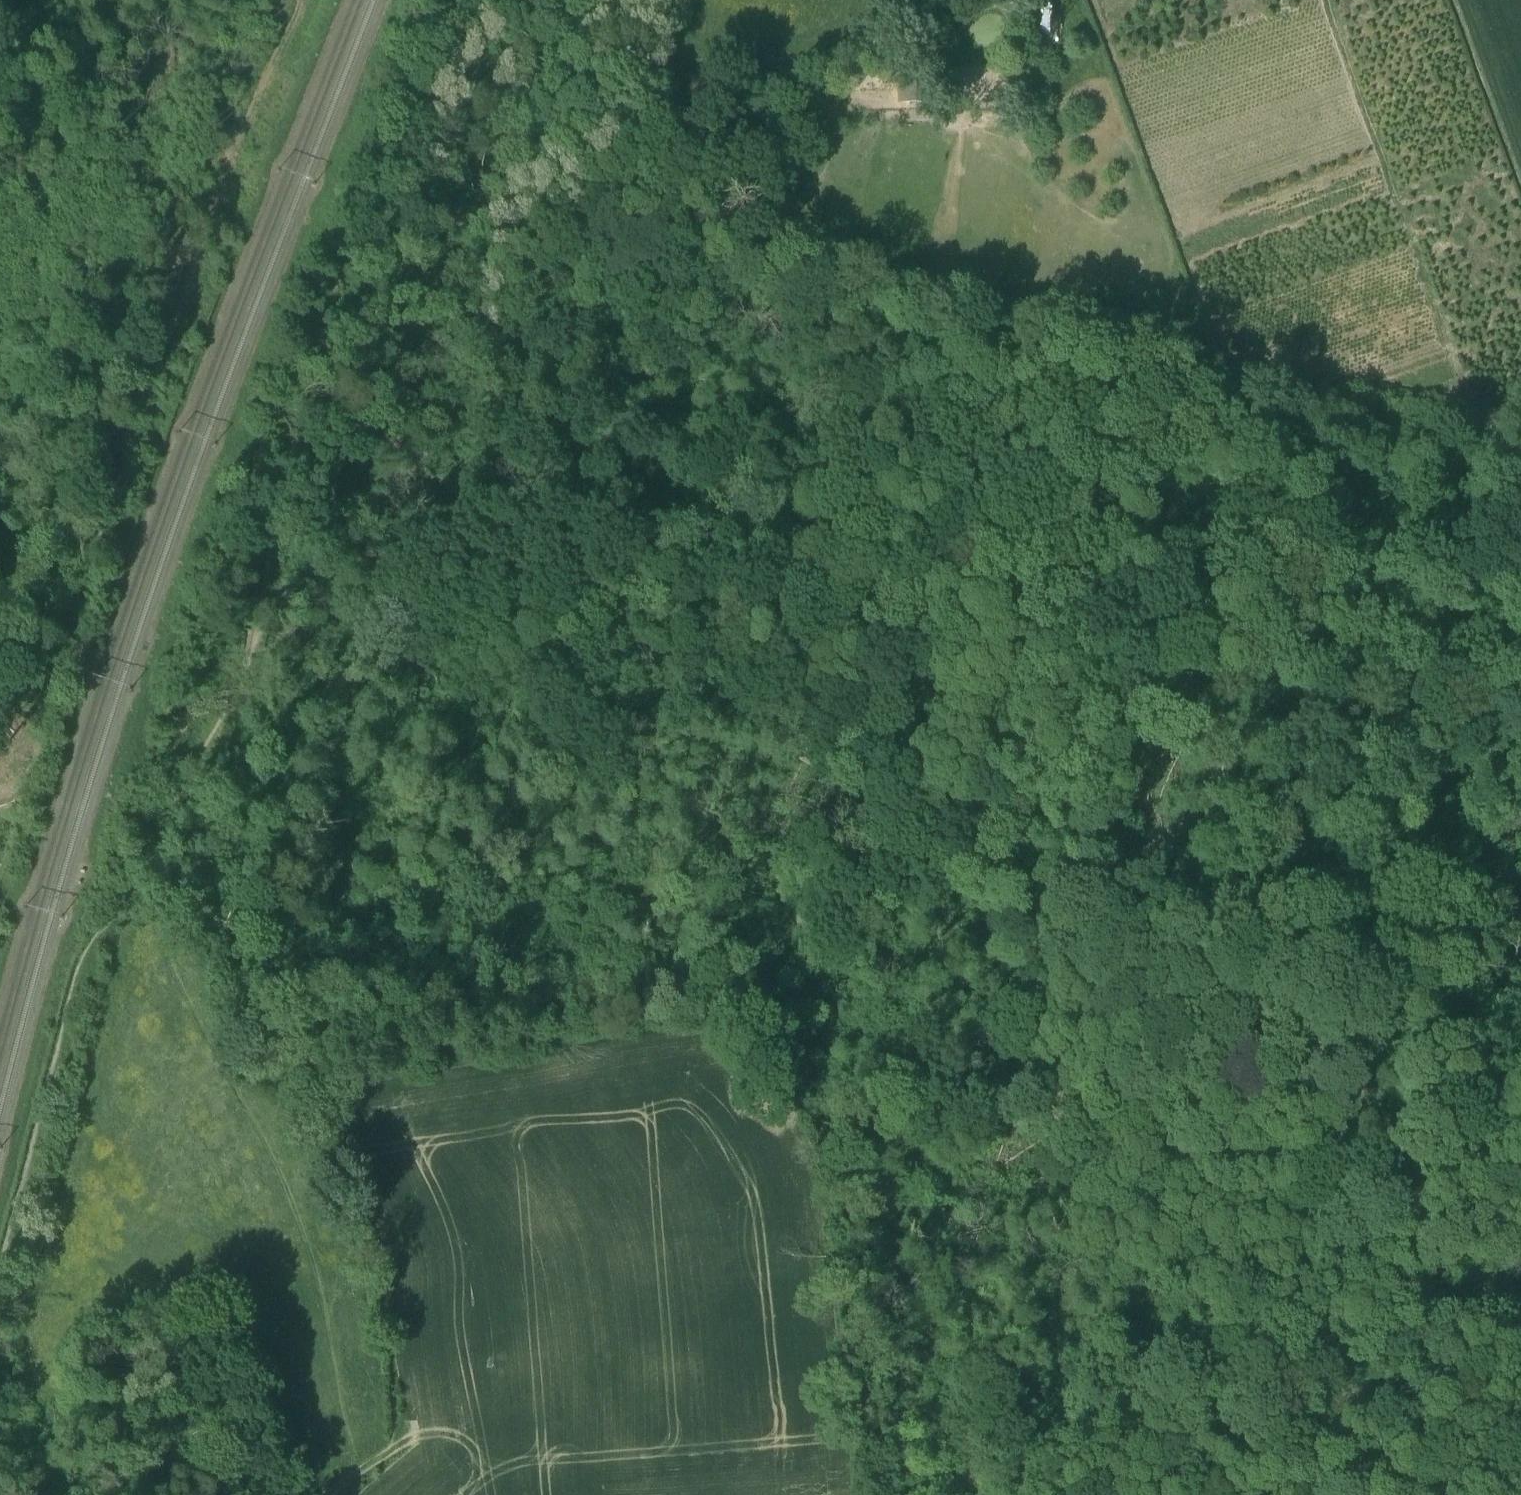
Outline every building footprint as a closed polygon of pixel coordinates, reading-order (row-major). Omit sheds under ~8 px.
[(900,100),(929,99),(928,73),(899,74),(900,100)]
